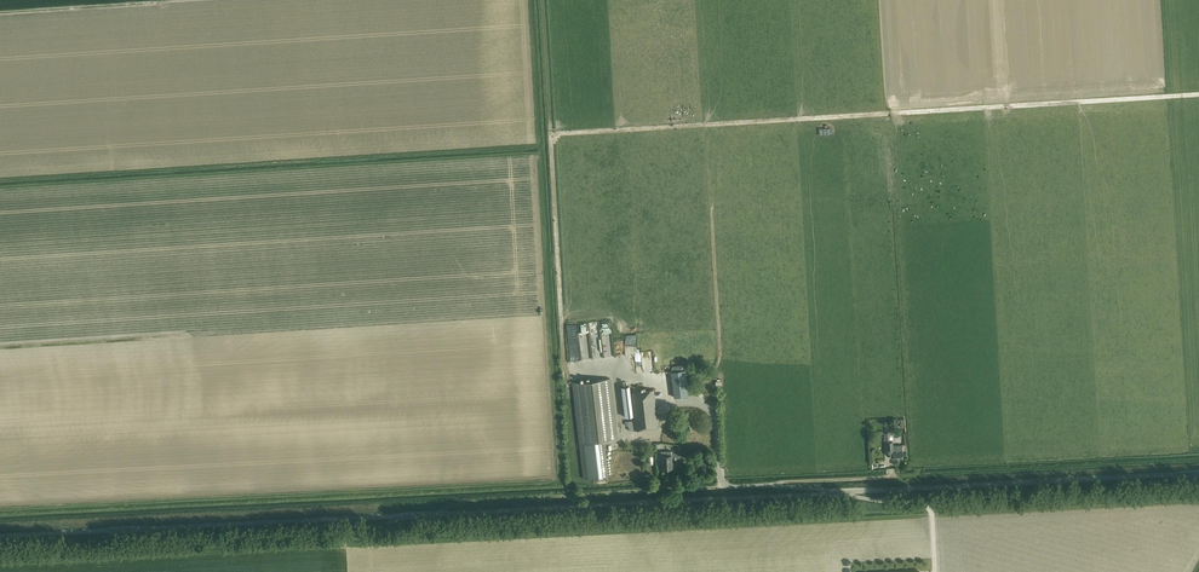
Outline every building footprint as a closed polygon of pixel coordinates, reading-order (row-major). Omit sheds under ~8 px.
[(592,323),(582,324),(583,342),(588,342),(588,353),(586,353),(586,360),(594,359),(592,323)] [(579,324),(572,325),(575,356),(581,356),(579,324)] [(642,341),(626,341),(626,355),(642,355),(642,341)] [(671,372),(674,391),(674,397),(688,396),(687,390),(684,370),(671,372)] [(617,438),(610,378),(573,383),(584,479),(608,476),(604,440),(617,438)] [(628,382),(621,383),(625,414),(632,413),(628,382)] [(634,430),(658,427),(654,389),(630,392),(634,430)] [(611,450),(619,449),(618,445),(625,444),(624,439),(610,442),(611,450)] [(892,442),(887,442),(887,449),(887,455),(893,455),(893,459),(903,459),(902,445),(892,445),(892,442)] [(672,468),(672,462),(672,455),(671,451),(664,451),(665,456),(661,456),(662,468),(672,468)]
